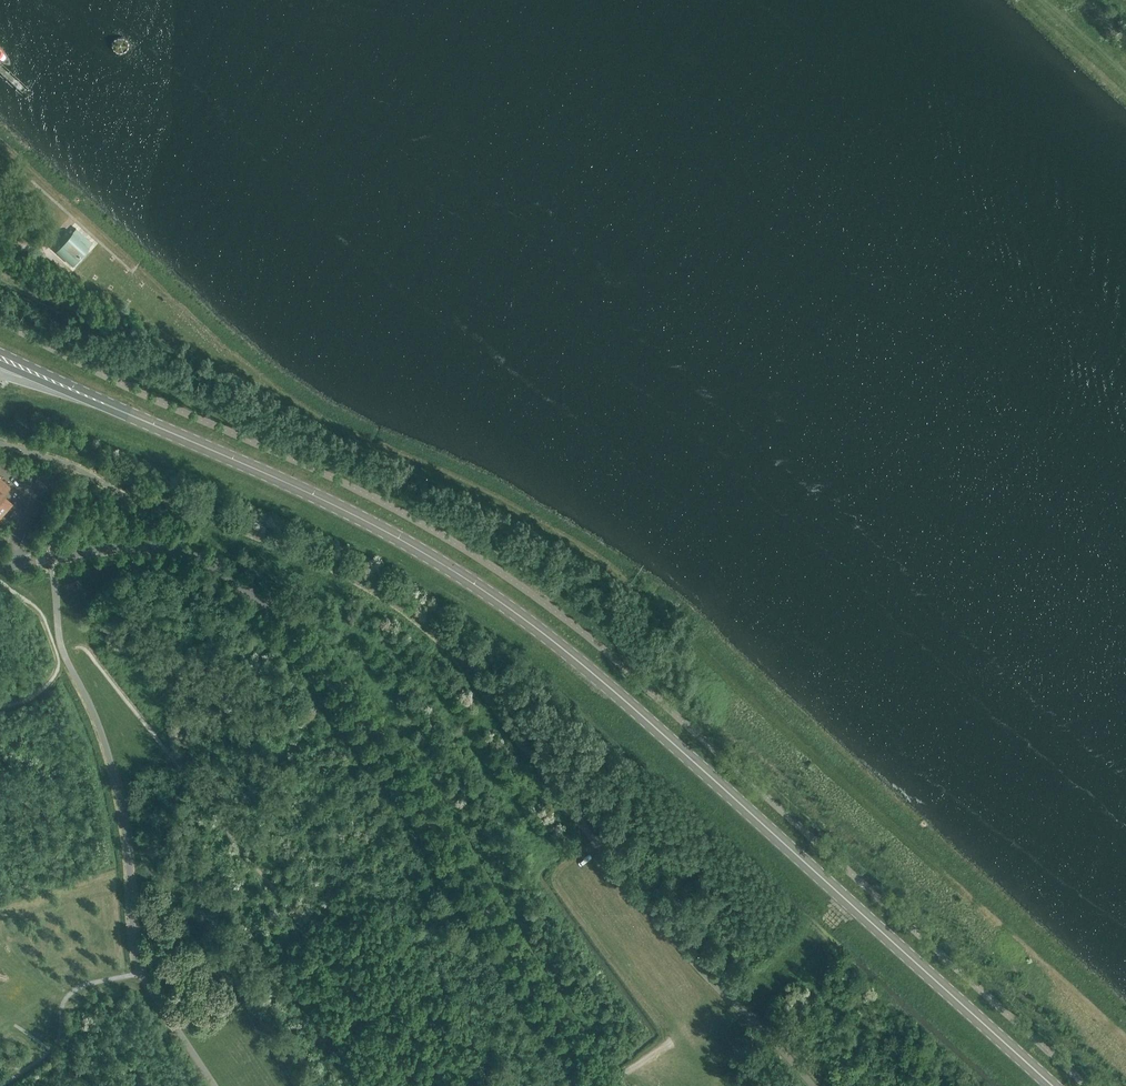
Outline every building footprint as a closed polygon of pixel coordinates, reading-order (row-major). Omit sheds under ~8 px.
[(129,47),(128,43),(126,39),(122,38),(118,38),(115,40),(113,43),(112,47),(114,51),(118,54),(123,54),(127,51),(129,47)] [(72,232),(56,250),(72,265),(89,247),(72,232)] [(12,504),(3,495),(10,486),(0,477),(0,517),(12,504)]
